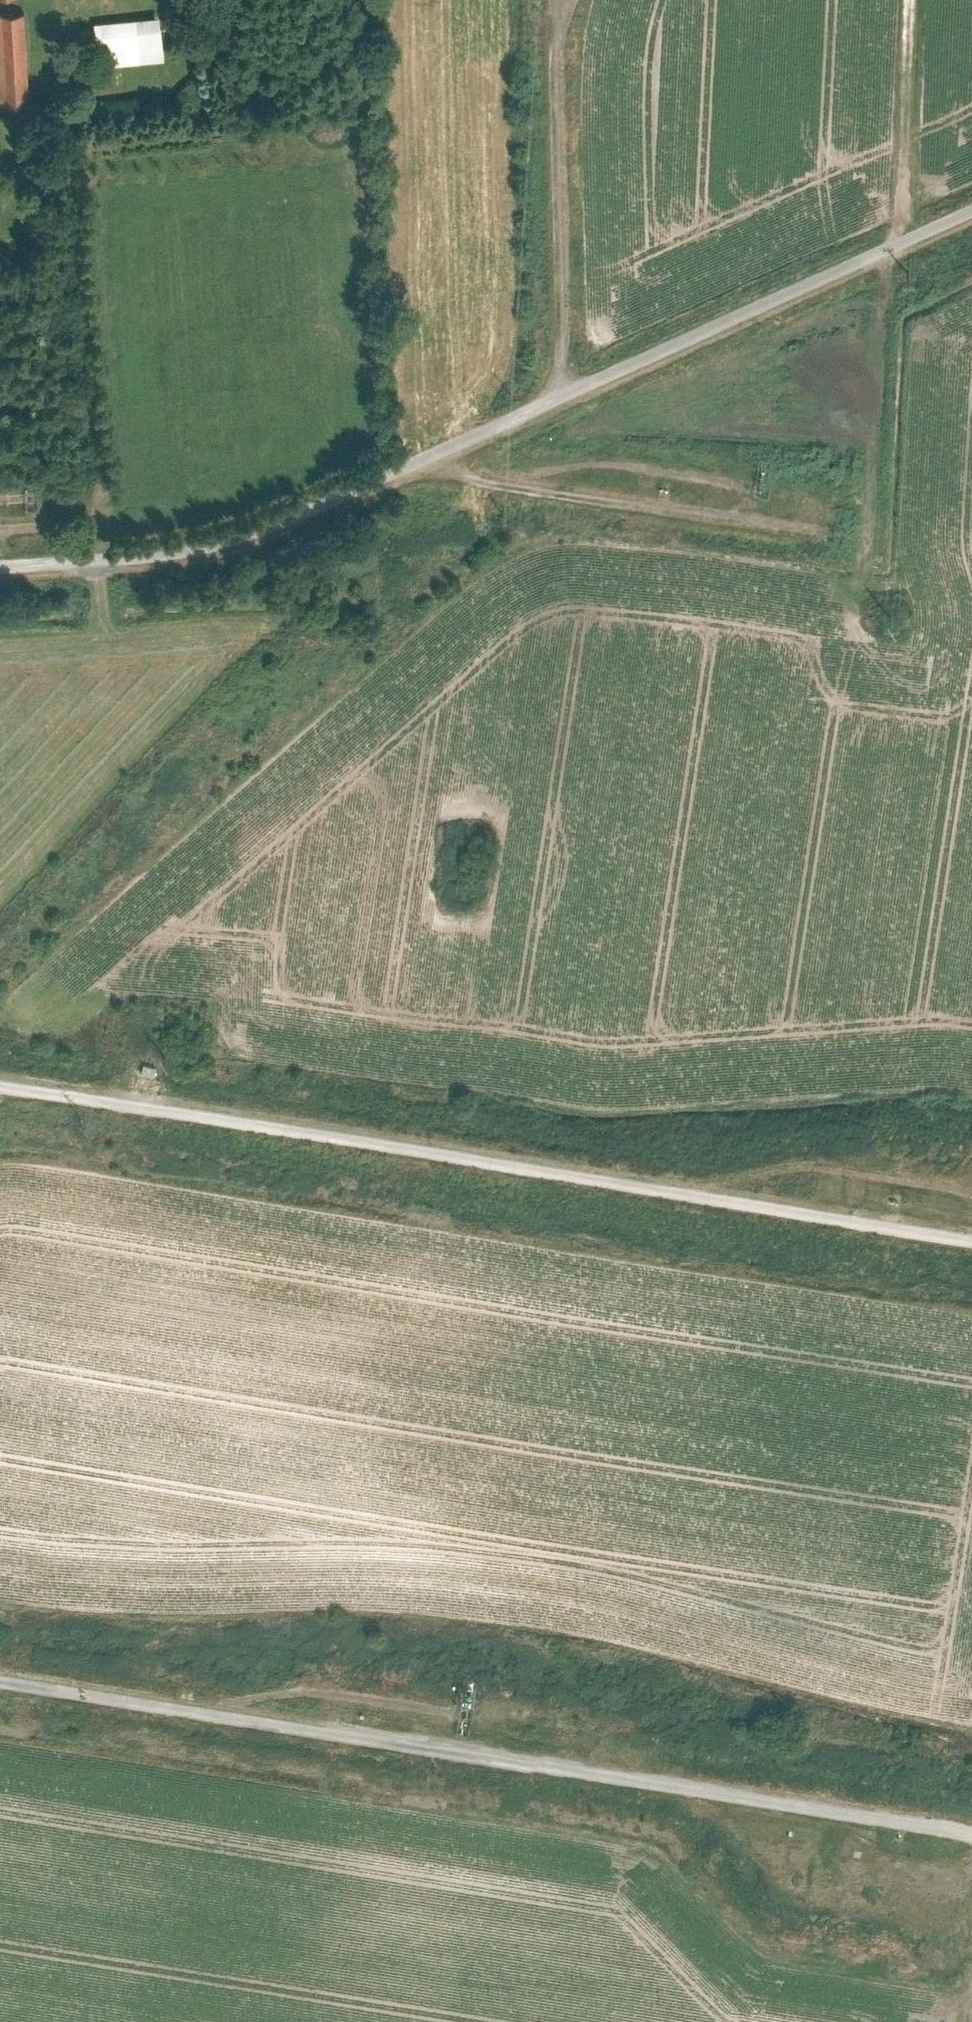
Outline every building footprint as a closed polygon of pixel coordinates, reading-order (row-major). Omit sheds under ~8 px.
[(21,10),(0,11),(0,103),(25,102),(21,10)] [(89,20),(93,65),(159,60),(156,15),(89,20)]
